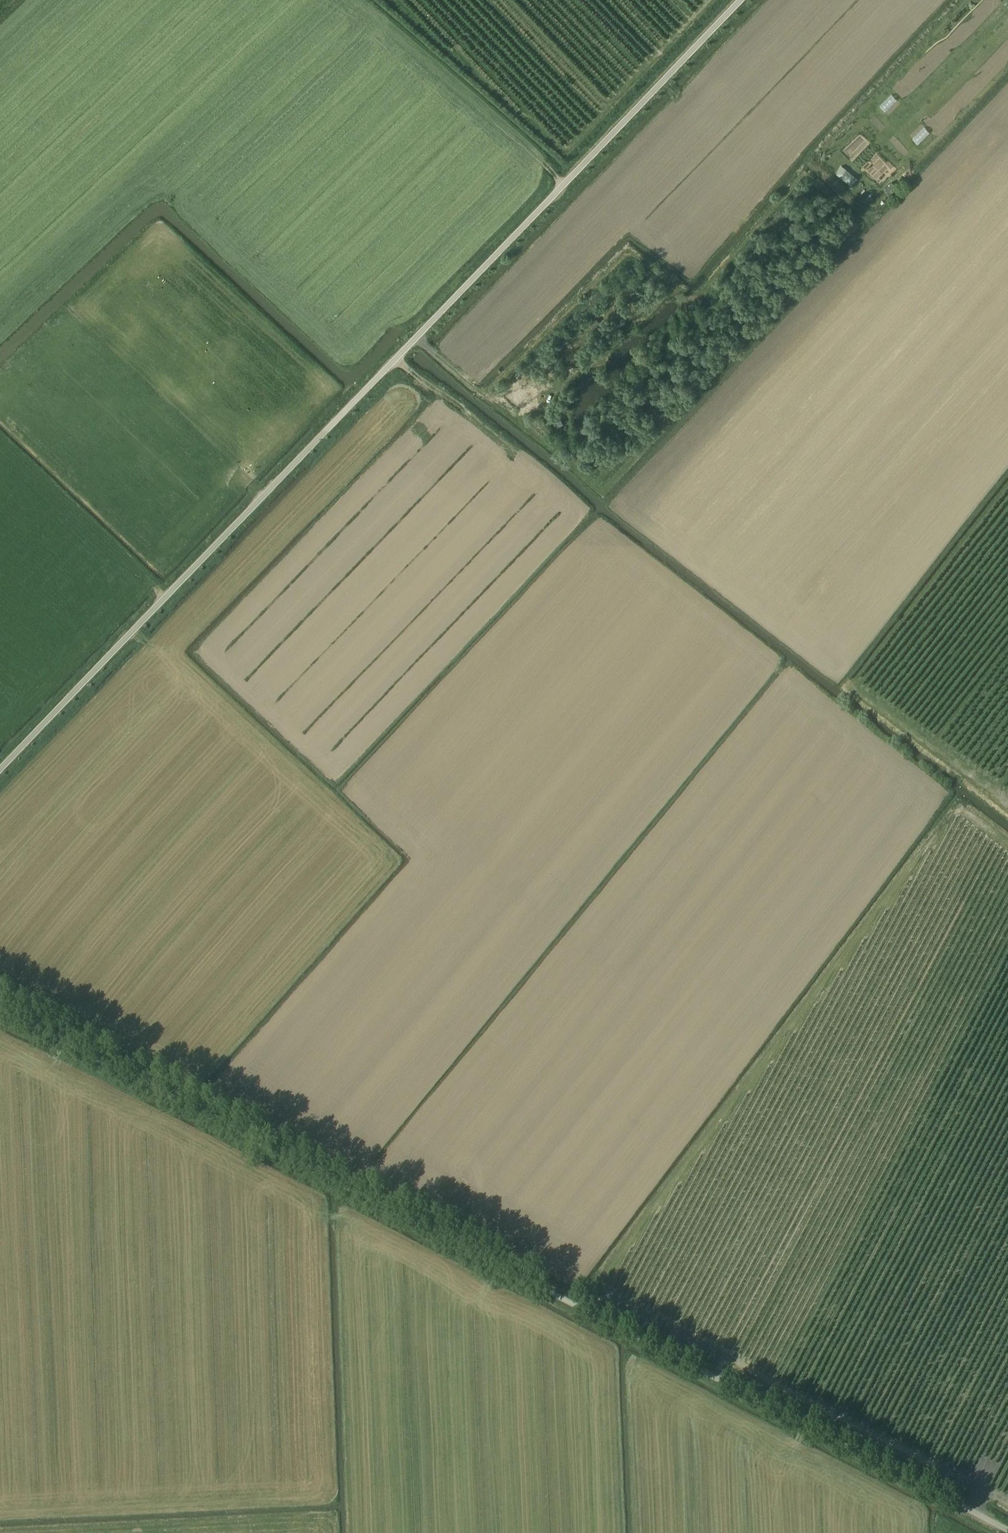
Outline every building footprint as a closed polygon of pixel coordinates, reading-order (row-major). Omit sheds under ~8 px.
[(550,420),(559,427),(565,420),(556,412),(550,420)]
